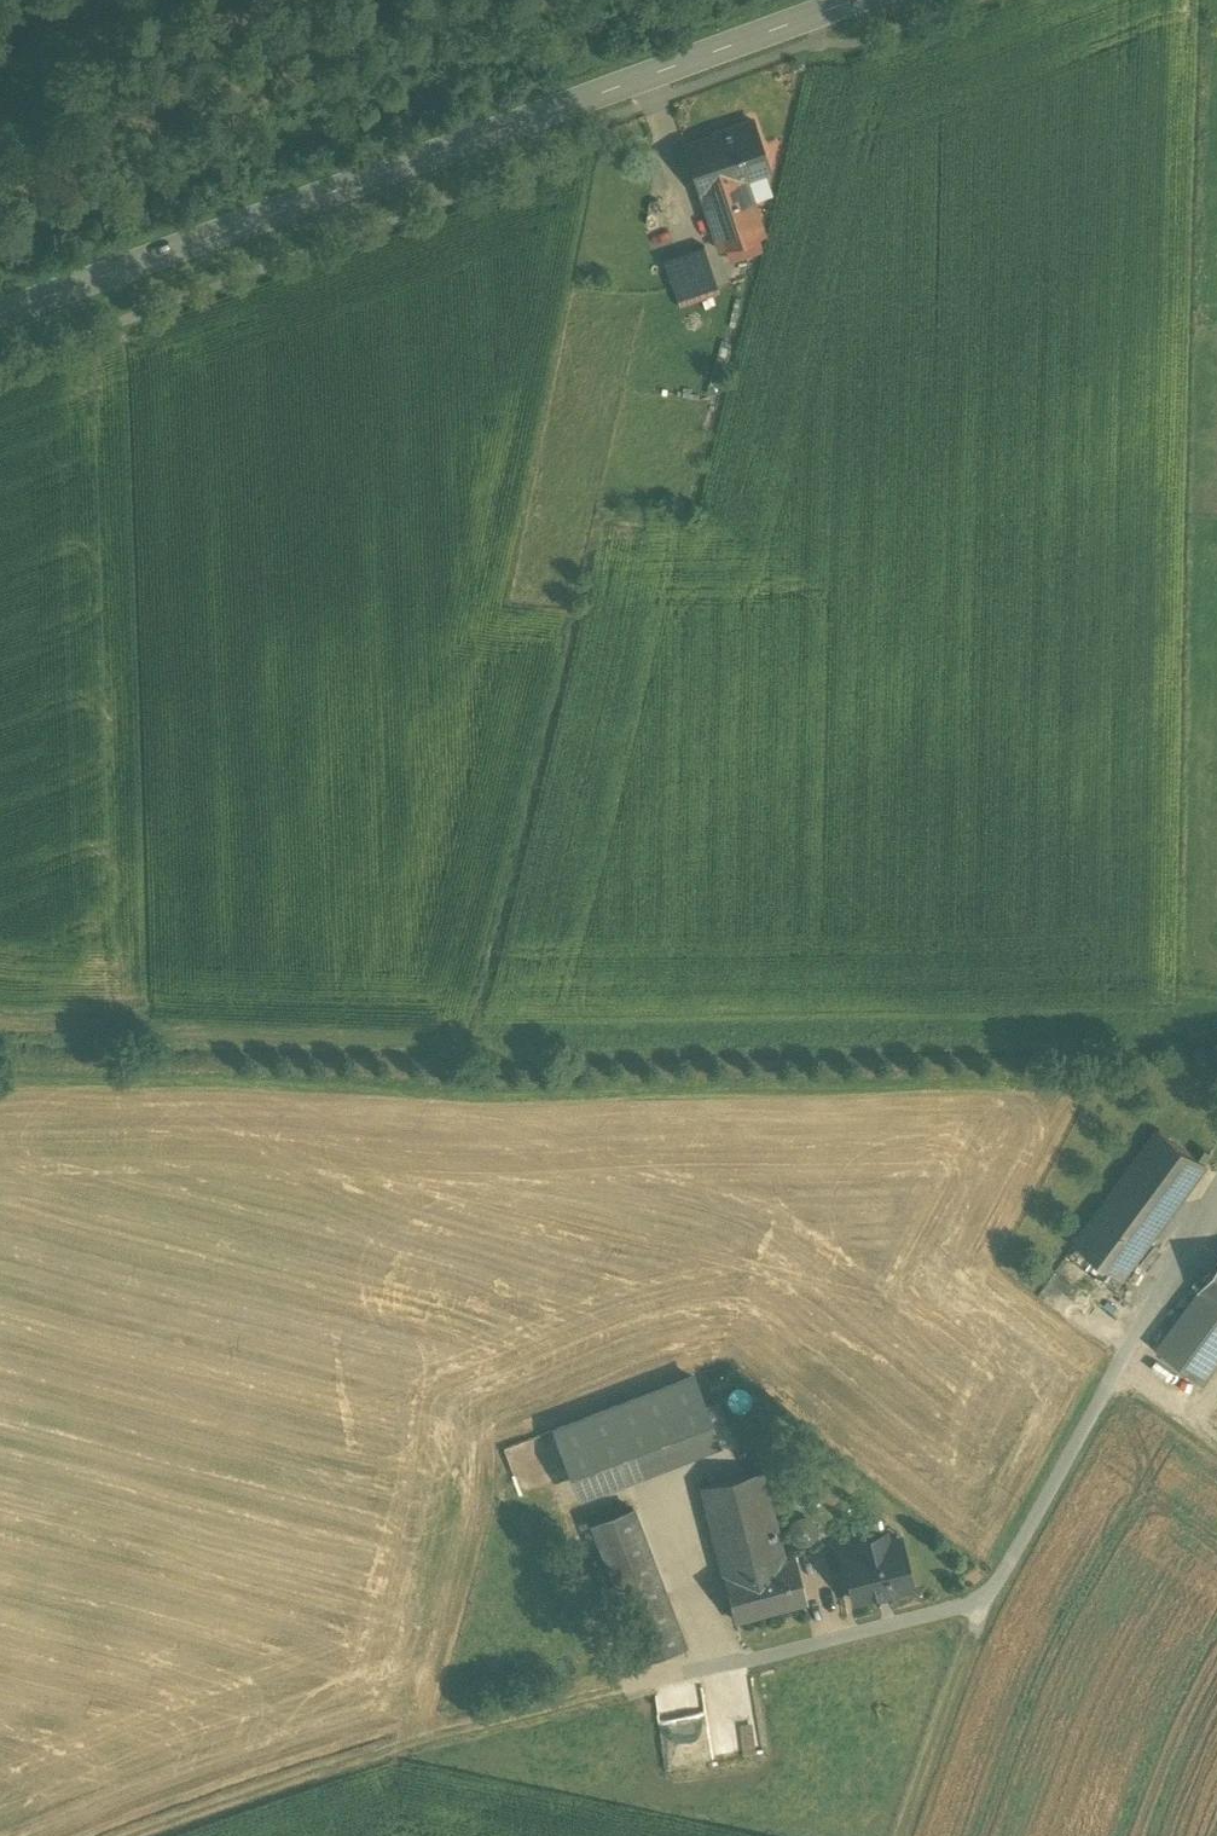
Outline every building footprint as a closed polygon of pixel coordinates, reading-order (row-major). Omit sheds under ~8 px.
[(752,124),(686,146),(721,249),(762,235),(743,178),(767,169),(752,124)] [(704,244),(662,258),(672,286),(713,272),(704,244)] [(1206,1162),(1160,1129),(1077,1241),(1123,1275),(1206,1162)] [(1164,1325),(1215,1361),(1216,1358),(1216,1251),(1164,1325)] [(692,1376),(555,1428),(580,1496),(718,1444),(692,1376)] [(760,1470),(702,1484),(724,1573),(782,1559),(760,1470)] [(633,1506),(591,1522),(642,1659),(685,1643),(633,1506)] [(802,1542),(823,1527),(811,1509),(790,1524),(802,1542)] [(850,1525),(855,1542),(884,1534),(880,1516),(875,1514),(852,1519),(850,1525)] [(884,1534),(855,1542),(856,1548),(842,1552),(853,1599),(911,1585),(899,1538),(890,1540),(885,1537),(884,1534)] [(782,1559),(724,1573),(735,1618),(839,1592),(828,1547),(782,1559)]
